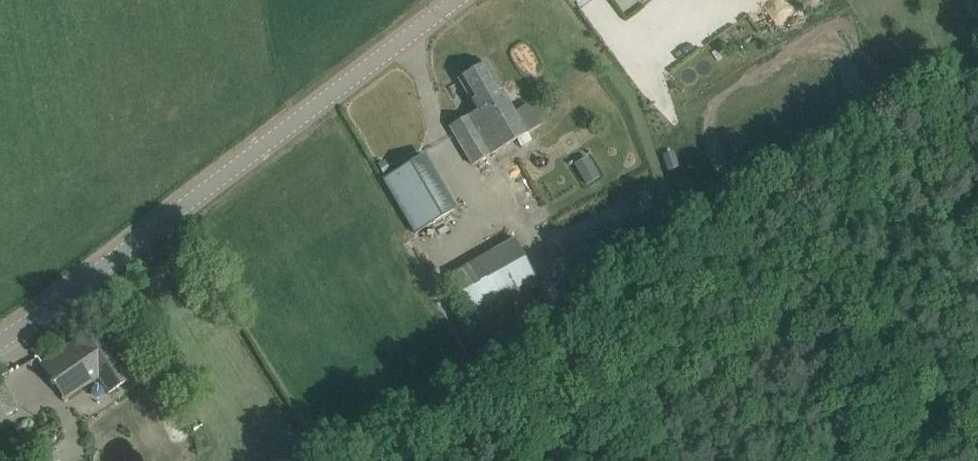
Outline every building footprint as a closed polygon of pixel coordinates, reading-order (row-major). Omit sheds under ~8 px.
[(527,133),(495,79),(485,62),(458,78),(477,110),(450,126),(473,165),(527,133)] [(573,161),(584,183),(601,174),(590,152),(573,161)] [(421,155),(383,178),(415,233),(454,211),(447,199),(428,210),(413,184),(431,173),(421,155)] [(384,160),(377,164),(383,174),(390,171),(384,160)] [(513,240),(452,274),(478,320),(539,285),(513,240)] [(127,381),(104,346),(93,329),(41,363),(65,398),(98,376),(109,393),(127,381)] [(9,394),(1,376),(0,376),(0,417),(17,409),(9,394)]
